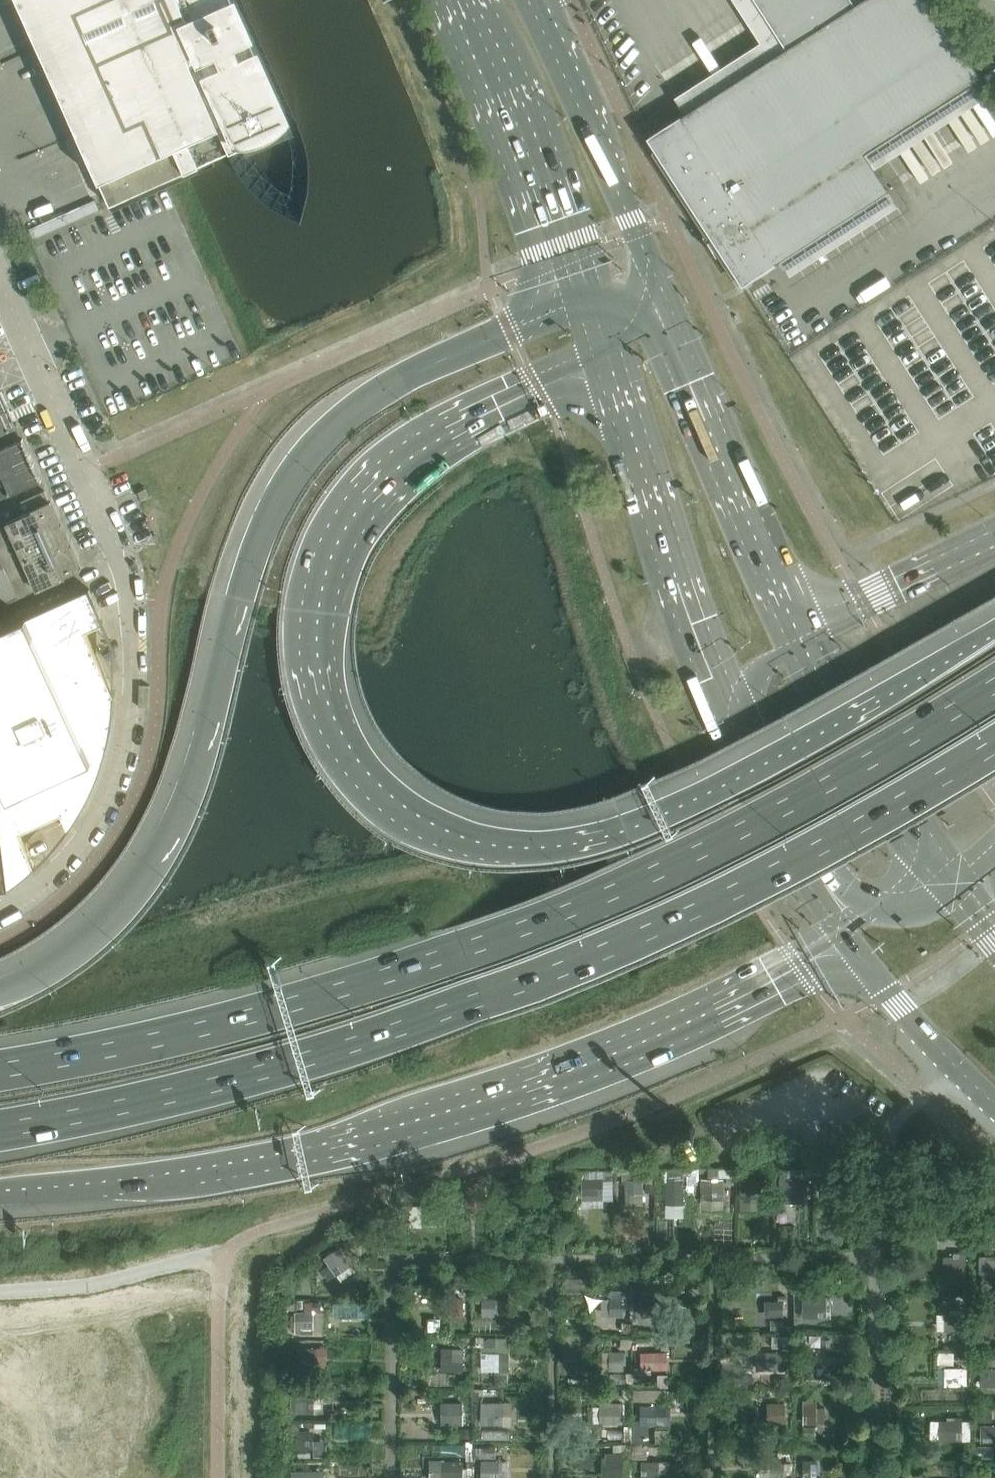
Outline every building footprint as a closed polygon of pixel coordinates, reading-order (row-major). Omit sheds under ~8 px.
[(40,47),(78,133),(100,182),(110,205),(186,172),(200,165),(202,164),(196,152),(225,139),(231,152),(242,147),(289,126),(256,51),(251,40),(233,0),(19,0),(40,47)] [(787,48),(680,116),(685,126),(653,146),(743,285),(775,264),(775,263),(889,190),(875,169),(865,153),(982,78),(981,77),(979,74),(964,50),(957,40),(937,8),(932,0),(861,0),(855,4),(852,0),(756,0),(787,48)] [(17,426),(16,424),(14,425),(0,393),(0,434),(17,426)] [(9,494),(10,495),(11,495),(42,481),(23,439),(0,449),(0,498),(9,494)] [(139,492),(143,499),(150,496),(146,489),(139,492)] [(0,510),(0,603),(37,587),(38,589),(81,569),(62,525),(51,502),(49,502),(45,490),(16,503),(0,510)] [(16,503),(11,495),(10,495),(9,494),(0,498),(0,510),(16,503)] [(117,734),(118,726),(119,717),(114,717),(115,709),(116,701),(116,693),(114,693),(86,630),(102,622),(87,589),(0,628),(0,819),(9,889),(20,881),(26,876),(31,872),(37,867),(21,832),(63,813),(70,830),(75,823),(79,817),(84,810),(88,812),(92,805),(96,797),(99,790),(103,782),(106,774),(108,766),(111,758),(113,750),(115,742),(117,734)] [(0,605),(0,624),(27,613),(21,597),(0,605)] [(0,819),(0,889),(9,889),(0,819)] [(606,1197),(606,1179),(582,1179),(581,1197),(606,1197)] [(746,1180),(746,1193),(762,1193),(762,1180),(746,1180)] [(804,1201),(804,1180),(787,1180),(787,1200),(804,1201)] [(826,1180),(827,1193),(842,1193),(842,1180),(826,1180)] [(546,1181),(546,1194),(563,1194),(563,1181),(546,1181)] [(626,1181),(626,1194),(643,1194),(643,1181),(626,1181)] [(666,1181),(666,1193),(683,1193),(683,1181),(666,1181)] [(706,1181),(706,1193),(722,1193),(722,1181),(706,1181)] [(941,1245),(965,1242),(963,1232),(940,1236),(941,1245)] [(326,1254),(337,1273),(354,1263),(342,1244),(326,1254)] [(946,1258),(946,1274),(962,1274),(962,1258),(946,1258)] [(981,1274),(994,1274),(994,1258),(981,1258),(981,1274)] [(297,1277),(297,1294),(309,1294),(309,1277),(297,1277)] [(495,1317),(495,1298),(483,1298),(483,1317),(495,1317)] [(466,1317),(466,1299),(444,1299),(444,1316),(466,1317)] [(783,1318),(783,1299),(768,1299),(768,1318),(783,1318)] [(623,1316),(623,1300),(601,1300),(602,1316),(623,1316)] [(642,1300),(642,1317),(655,1317),(654,1300),(642,1300)] [(803,1301),(803,1318),(815,1318),(815,1301),(803,1301)] [(316,1329),(316,1313),(297,1313),(297,1329),(316,1329)] [(946,1314),(946,1331),(963,1331),(963,1314),(946,1314)] [(981,1331),(994,1331),(994,1314),(981,1314),(981,1331)] [(440,1372),(463,1372),(463,1349),(440,1349),(440,1372)] [(626,1370),(626,1351),(610,1351),(611,1370),(626,1370)] [(510,1371),(511,1353),(483,1352),(483,1371),(510,1371)] [(642,1353),(642,1370),(655,1370),(655,1353),(642,1353)] [(297,1354),(297,1374),(309,1374),(309,1354),(297,1354)] [(783,1370),(783,1354),(767,1354),(767,1371),(783,1370)] [(803,1354),(803,1370),(815,1371),(815,1354),(803,1354)] [(962,1386),(962,1370),(943,1370),(943,1386),(962,1386)] [(981,1386),(994,1386),(994,1370),(981,1370),(981,1386)] [(297,1414),(317,1414),(317,1393),(297,1393),(297,1414)] [(824,1423),(824,1409),(815,1409),(815,1400),(802,1400),(802,1425),(815,1425),(815,1423),(824,1423)] [(506,1402),(483,1402),(483,1425),(506,1425),(506,1402)] [(623,1424),(623,1402),(600,1402),(600,1424),(623,1424)] [(463,1425),(463,1403),(440,1403),(440,1425),(463,1425)] [(785,1425),(785,1403),(768,1403),(768,1425),(785,1425)] [(642,1408),(642,1424),(655,1424),(655,1408),(642,1408)] [(963,1441),(962,1418),(954,1418),(954,1421),(946,1421),(946,1441),(963,1441)] [(982,1443),(994,1443),(994,1426),(982,1426),(982,1443)] [(316,1450),(316,1433),(297,1433),(297,1450),(316,1450)] [(993,1447),(977,1447),(977,1459),(993,1459),(993,1447)] [(466,1460),(445,1460),(444,1477),(466,1477),(466,1460)] [(499,1461),(481,1461),(481,1477),(499,1477),(499,1461)] [(626,1461),(611,1461),(611,1477),(626,1477),(626,1461)] [(661,1462),(643,1462),(643,1477),(661,1477),(661,1462)] [(771,1477),(784,1477),(784,1462),(771,1462),(771,1477)] [(804,1477),(816,1477),(816,1462),(804,1462),(804,1477)]
